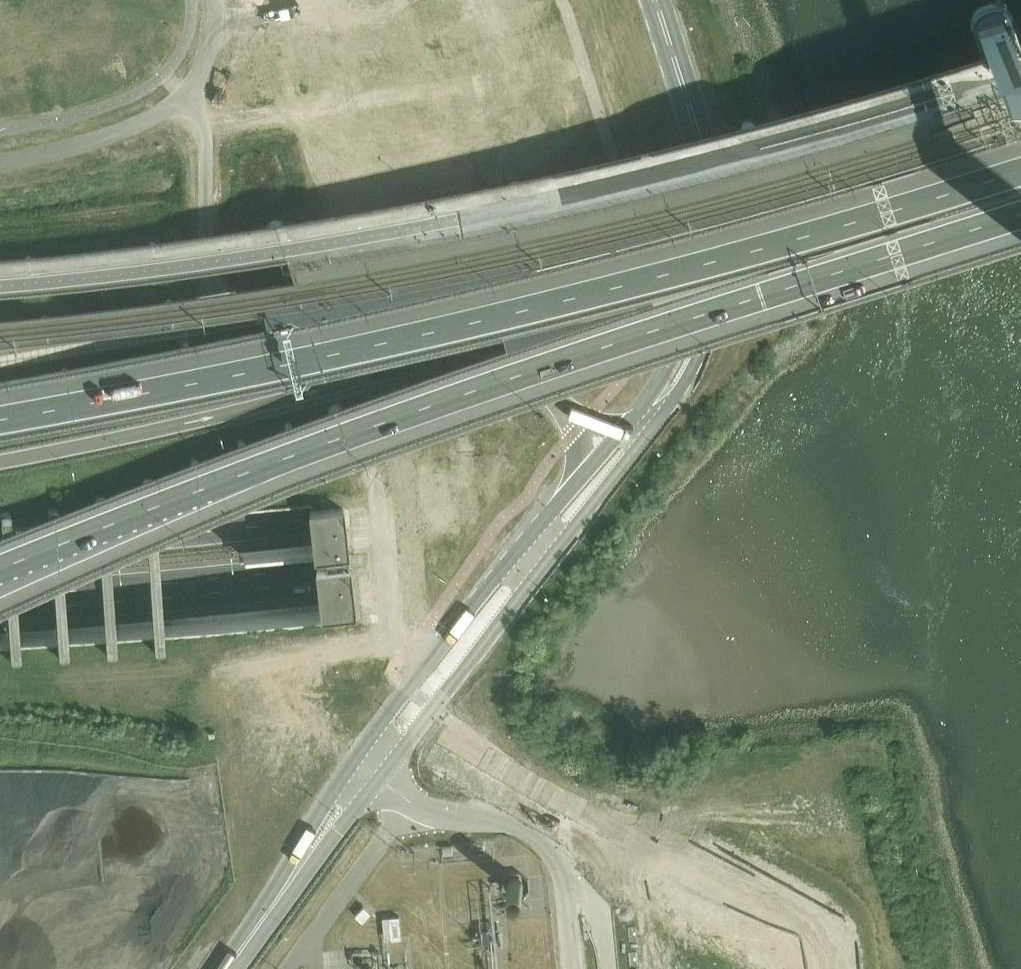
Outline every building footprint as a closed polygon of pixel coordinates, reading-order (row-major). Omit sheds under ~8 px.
[(1020,182),(1020,52),(1009,17),(1005,12),(999,8),(992,7),(985,9),(979,12),(975,17),(972,24),(972,30),(1020,182)] [(341,508),(330,510),(308,512),(309,516),(312,538),(314,561),(324,560),(325,571),(315,573),(317,601),(321,622),(354,618),(353,615),(348,570),(348,568),(347,563),(347,557),(346,555),(342,512),(341,508)] [(402,938),(400,914),(382,916),(385,939),(402,938)]
